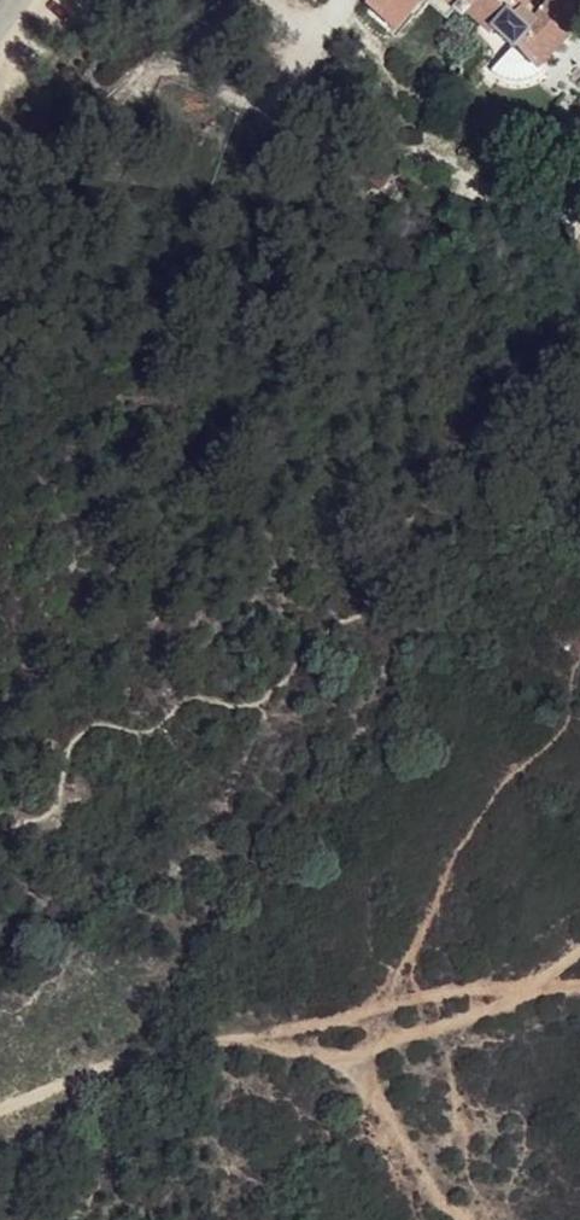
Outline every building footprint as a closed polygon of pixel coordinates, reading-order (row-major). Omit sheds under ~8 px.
[(387,25),(409,0),(359,0),(387,25)] [(436,15),(442,11),(449,18),(452,15),(478,36),(480,33),(494,46),(499,38),(508,47),(487,66),(494,75),(500,77),(506,77),(514,78),(522,76),(531,74),(539,72),(546,65),(579,30),(579,0),(418,0),(436,15)]
